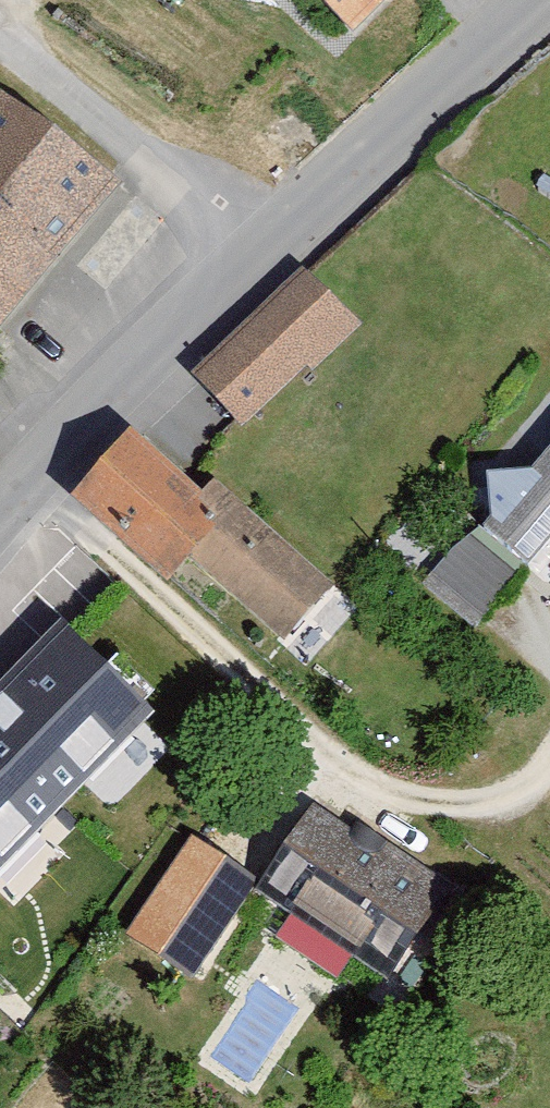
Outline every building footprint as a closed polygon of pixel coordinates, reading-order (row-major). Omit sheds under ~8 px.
[(355,27),(385,0),(327,0),(355,27)] [(123,188),(0,98),(0,347),(123,188)] [(300,273),(191,376),(242,429),(351,326),(300,273)] [(137,445),(79,511),(163,583),(183,560),(287,650),(333,598),(213,493),(204,504),(137,445)] [(429,581),(477,621),(525,560),(540,573),(549,564),(549,448),(539,459),(491,468),(493,515),(429,581)] [(155,713),(60,619),(0,679),(0,868),(155,713)] [(313,802),(264,882),(395,962),(444,881),(313,802)] [(191,836),(126,934),(192,977),(257,880),(191,836)]
